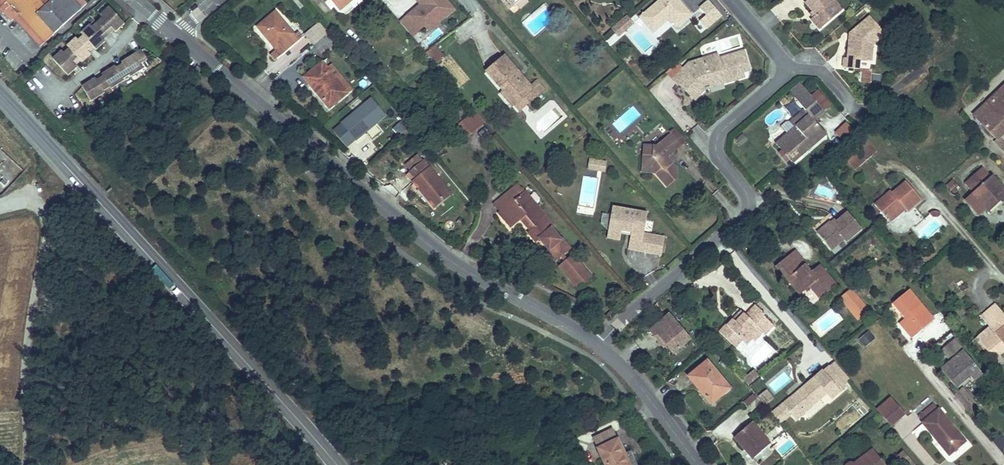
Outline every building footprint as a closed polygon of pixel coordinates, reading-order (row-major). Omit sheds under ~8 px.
[(1,11),(9,4),(17,13),(13,17),(38,46),(86,3),(83,0),(0,0),(0,10),(1,11)] [(340,10),(352,0),(332,0),(340,10)] [(400,22),(413,37),(425,27),(429,32),(456,10),(447,0),(416,0),(420,5),(400,22)] [(643,13),(656,29),(666,20),(670,17),(674,21),(675,23),(677,26),(691,14),(678,0),(659,0),(643,13)] [(708,0),(706,0),(699,6),(705,14),(699,20),(705,27),(721,14),(708,0)] [(833,0),(809,0),(807,2),(814,11),(818,15),(815,17),(813,19),(821,29),(839,14),(831,4),(834,2),(833,0)] [(835,1),(834,2),(831,4),(839,14),(843,10),(835,1)] [(54,59),(69,76),(78,68),(76,65),(74,63),(79,58),(81,61),(83,63),(92,55),(90,52),(88,50),(93,45),(95,48),(97,50),(107,42),(105,39),(102,37),(112,28),(114,30),(117,33),(126,24),(111,8),(102,16),(104,19),(93,28),(91,25),(82,34),(84,36),(79,41),(77,38),(68,46),(70,49),(65,53),(63,51),(54,59)] [(274,12),(257,27),(281,54),(298,40),(274,12)] [(656,29),(643,13),(638,17),(652,33),(654,31),(656,29)] [(883,33),(869,15),(853,28),(852,38),(848,38),(847,56),(843,56),(842,65),(857,67),(858,59),(866,60),(868,44),(871,44),(883,33)] [(626,16),(611,29),(618,37),(633,24),(626,16)] [(305,34),(314,45),(328,33),(320,22),(305,34)] [(112,28),(102,37),(105,39),(114,30),(112,28)] [(328,33),(314,45),(322,54),(326,50),(328,52),(333,48),(331,46),(336,42),(328,33)] [(671,76),(688,91),(698,80),(721,73),(722,75),(727,73),(729,79),(742,75),(740,68),(747,66),(741,46),(715,54),(714,51),(702,54),(687,59),(684,62),(671,76)] [(436,48),(428,54),(438,65),(445,58),(436,48)] [(96,77),(82,85),(91,100),(106,91),(105,89),(110,86),(111,88),(124,80),(123,78),(130,74),(131,76),(135,81),(147,74),(148,59),(142,49),(122,61),(123,63),(117,67),(115,65),(102,73),(104,75),(97,79),(96,77)] [(487,72),(514,105),(533,89),(530,86),(522,77),(519,79),(515,74),(518,71),(516,69),(505,56),(487,72)] [(323,62),(304,78),(329,107),(347,93),(328,68),(323,62)] [(332,65),(328,68),(347,93),(351,89),(332,65)] [(698,80),(688,91),(694,98),(703,89),(729,81),(729,79),(727,73),(722,75),(721,73),(698,80)] [(533,89),(514,105),(520,111),(544,91),(535,81),(530,86),(533,89)] [(791,92),(806,109),(791,122),(795,127),(776,144),(792,162),(826,133),(814,119),(823,111),(824,110),(813,97),(801,83),(791,92)] [(975,115),(998,138),(1003,132),(1003,86),(975,115)] [(813,97),(824,110),(830,105),(819,92),(813,97)] [(371,99),(334,130),(347,146),(385,115),(371,99)] [(455,127),(467,117),(461,110),(449,120),(455,127)] [(476,128),(467,117),(455,127),(465,138),(476,128)] [(394,129),(399,135),(401,134),(409,128),(406,125),(403,121),(394,129)] [(844,144),(856,133),(846,122),(834,133),(844,144)] [(409,128),(401,134),(405,138),(412,132),(409,128)] [(666,137),(665,138),(675,149),(680,145),(671,133),(666,137)] [(675,149),(665,138),(656,146),(643,145),(642,172),(653,172),(655,172),(667,186),(676,178),(676,168),(672,163),(669,164),(664,158),(668,155),(675,149)] [(867,140),(864,143),(874,154),(877,152),(867,140)] [(864,143),(849,156),(858,167),(874,154),(864,143)] [(669,164),(672,163),(674,161),(668,155),(664,158),(669,164)] [(405,166),(410,172),(422,161),(417,156),(405,166)] [(858,167),(849,156),(846,158),(855,170),(858,167)] [(422,161),(410,172),(417,179),(413,182),(436,209),(452,195),(422,161)] [(603,165),(588,162),(587,170),(602,173),(603,165)] [(986,208),(996,198),(998,200),(1003,195),(1003,191),(991,177),(991,178),(982,168),(965,183),(974,193),(973,194),(986,208)] [(417,179),(410,172),(407,175),(413,182),(417,179)] [(891,190),(875,204),(887,218),(902,205),(906,208),(907,210),(921,198),(906,181),(893,192),(891,190)] [(517,185),(515,186),(523,194),(524,193),(517,185)] [(523,194),(515,186),(494,205),(501,213),(499,215),(511,229),(526,216),(535,227),(529,233),(537,242),(540,239),(550,250),(546,253),(554,262),(561,257),(564,254),(570,248),(562,239),(561,240),(552,229),(554,227),(538,207),(534,204),(525,192),(524,193),(523,194)] [(996,198),(986,208),(990,212),(1000,203),(998,200),(996,198)] [(902,205),(887,218),(890,221),(906,208),(902,205)] [(611,213),(608,231),(621,234),(621,229),(631,230),(631,233),(643,234),(644,230),(646,219),(647,213),(618,209),(611,213)] [(827,221),(816,231),(830,248),(842,238),(844,240),(860,226),(846,209),(832,221),(829,223),(827,221)] [(631,233),(631,235),(629,249),(646,252),(648,235),(643,234),(631,233)] [(648,235),(646,252),(662,255),(665,237),(648,235)] [(795,251),(789,256),(800,269),(806,263),(795,251)] [(564,254),(561,257),(565,262),(559,266),(579,289),(593,277),(573,254),(568,259),(564,254)] [(800,269),(789,256),(777,266),(799,294),(809,285),(820,298),(836,285),(822,268),(814,274),(812,271),(806,263),(800,269)] [(814,274),(822,268),(819,265),(812,271),(814,274)] [(857,321),(870,310),(850,288),(838,299),(857,321)] [(910,289),(892,304),(904,318),(899,323),(911,338),(934,320),(910,289)] [(727,325),(726,325),(741,342),(745,345),(751,338),(754,341),(762,332),(766,334),(774,324),(765,316),(766,314),(756,304),(746,315),(744,313),(730,328),(727,325)] [(990,326),(1003,315),(1003,314),(996,304),(982,316),(990,326)] [(741,310),(727,325),(730,328),(744,313),(741,310)] [(669,315),(650,330),(659,341),(662,338),(673,352),(689,339),(669,315)] [(983,332),(979,336),(980,342),(989,352),(995,347),(1000,353),(1003,350),(1003,315),(990,326),(994,330),(987,336),(983,332)] [(741,342),(726,325),(720,331),(736,347),(741,342)] [(990,326),(983,332),(987,336),(994,330),(990,326)] [(929,344),(943,338),(940,331),(926,337),(929,344)] [(869,332),(859,340),(864,346),(874,338),(869,332)] [(963,349),(941,368),(948,376),(952,372),(954,375),(951,378),(957,386),(971,374),(975,378),(976,377),(983,371),(963,349)] [(708,361),(689,377),(712,403),(730,388),(708,361)] [(827,365),(783,405),(797,420),(826,394),(831,399),(846,386),(827,365)] [(761,377),(754,369),(743,379),(749,386),(761,377)] [(983,371),(976,377),(985,388),(992,381),(983,371)] [(783,373),(769,385),(776,392),(790,380),(783,373)] [(957,392),(966,403),(973,397),(964,386),(957,392)] [(757,397),(765,406),(774,399),(766,390),(757,397)] [(970,407),(977,402),(973,397),(966,403),(970,407)] [(891,400),(878,412),(891,426),(904,415),(891,400)] [(927,412),(930,417),(939,410),(935,406),(927,412)] [(939,410),(930,417),(923,423),(949,454),(965,441),(939,410)] [(751,422),(734,437),(753,458),(769,443),(751,422)] [(614,431),(593,441),(597,449),(618,439),(614,431)] [(597,449),(604,464),(631,464),(618,439),(597,449)] [(897,444),(888,451),(900,464),(916,464),(897,444)] [(873,452),(865,457),(864,454),(861,456),(863,459),(856,464),(853,462),(852,462),(850,462),(848,462),(847,462),(846,464),(845,464),(883,464),(873,452)]
